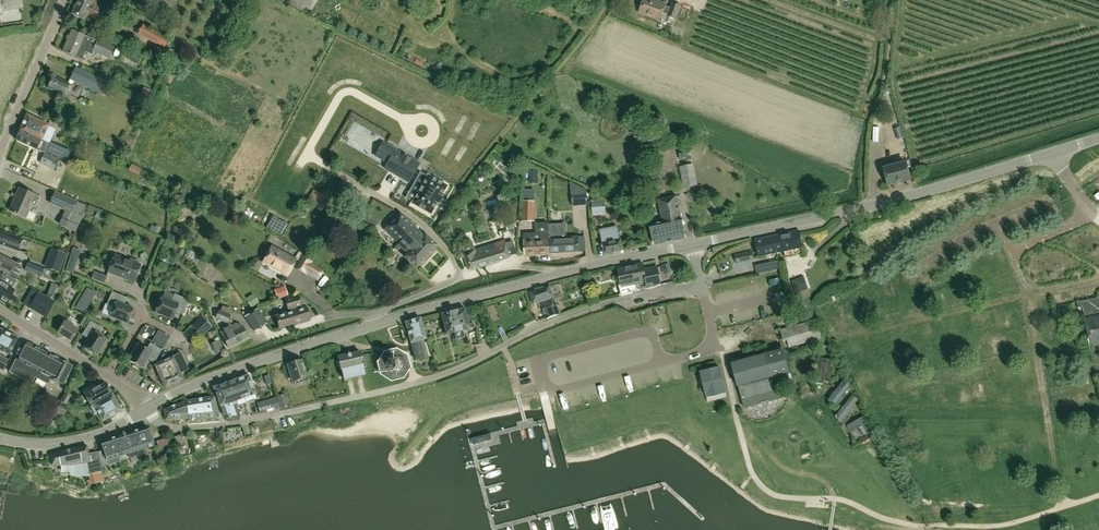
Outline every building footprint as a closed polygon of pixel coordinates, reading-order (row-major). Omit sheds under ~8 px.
[(22,6),(22,5),(21,0),(0,0),(0,11),(22,6)] [(105,6),(93,0),(78,0),(72,14),(83,20),(80,27),(100,36),(102,33),(94,29),(95,25),(105,6)] [(311,9),(316,0),(293,0),(311,9)] [(663,13),(667,15),(667,16),(676,19),(682,6),(672,2),(670,7),(666,5),(666,4),(654,0),(644,0),(640,13),(660,20),(663,13)] [(137,34),(163,48),(168,38),(142,24),(137,34)] [(63,51),(82,59),(85,52),(92,55),(93,52),(109,58),(123,64),(128,52),(114,46),(97,39),(97,40),(85,36),(72,30),(63,51)] [(65,91),(78,97),(83,86),(99,93),(106,97),(112,84),(75,67),(70,79),(74,82),(72,86),(68,84),(69,84),(53,76),(48,88),(63,96),(65,91)] [(144,87),(140,95),(148,98),(151,91),(144,87)] [(27,114),(19,131),(41,141),(48,126),(48,125),(27,114)] [(50,120),(48,125),(48,126),(56,130),(60,132),(63,126),(50,120)] [(898,139),(903,137),(900,128),(895,130),(898,139)] [(48,144),(41,141),(19,131),(15,139),(36,150),(37,149),(44,153),(48,144)] [(45,152),(65,161),(70,151),(50,142),(45,152)] [(374,156),(387,163),(384,169),(409,183),(420,163),(382,142),(374,156)] [(62,161),(44,152),(39,163),(57,171),(62,161)] [(906,163),(884,169),(888,185),(910,179),(906,163)] [(698,185),(694,164),(680,167),(684,188),(698,185)] [(538,183),(538,171),(529,171),(529,183),(538,183)] [(447,186),(427,174),(427,175),(427,176),(426,176),(420,173),(415,182),(421,186),(412,202),(411,202),(411,203),(431,214),(431,213),(437,203),(438,204),(442,197),(440,197),(446,187),(447,186)] [(1098,189),(1098,175),(1090,179),(1094,190),(1098,189)] [(336,188),(348,196),(349,195),(352,196),(356,189),(341,180),(336,188)] [(585,191),(570,184),(572,207),(588,205),(587,192),(585,192),(585,191)] [(9,210),(25,218),(31,204),(36,206),(39,197),(19,188),(9,210)] [(323,208),(330,195),(322,190),(320,194),(312,189),(307,200),(315,204),(323,208)] [(78,201),(54,191),(49,204),(65,210),(59,225),(76,232),(87,206),(77,202),(78,201)] [(654,245),(666,243),(666,244),(684,240),(684,239),(686,239),(677,197),(658,201),(662,219),(656,220),(656,224),(650,225),(654,245)] [(592,215),(606,214),(605,200),(591,201),(592,215)] [(535,221),(535,201),(523,201),(522,221),(535,221)] [(181,218),(193,216),(191,207),(179,209),(181,218)] [(103,213),(97,211),(95,217),(101,219),(103,213)] [(404,256),(415,266),(436,244),(424,234),(422,235),(404,217),(399,213),(384,229),(398,242),(397,244),(407,253),(404,256)] [(508,230),(516,227),(514,221),(506,224),(508,230)] [(605,254),(623,250),(620,238),(617,227),(613,228),(601,230),(604,241),(602,241),(605,254)] [(1079,235),(1083,242),(1093,237),(1090,230),(1079,235)] [(21,239),(0,231),(0,244),(17,251),(21,239)] [(562,232),(563,252),(579,251),(578,236),(564,237),(564,231),(562,232)] [(799,231),(773,236),(777,253),(787,251),(789,258),(803,254),(802,248),(803,247),(799,231)] [(551,253),(551,232),(525,233),(526,254),(551,253)] [(551,232),(551,253),(563,252),(562,232),(551,232)] [(777,253),(773,236),(755,240),(759,257),(777,253)] [(464,253),(469,270),(510,257),(504,240),(464,253)] [(295,259),(271,246),(263,262),(287,275),(295,259)] [(185,247),(181,254),(188,257),(191,251),(185,247)] [(72,273),(79,250),(73,248),(66,271),(72,273)] [(1068,248),(1052,254),(1058,267),(1074,260),(1072,255),(1071,255),(1068,248)] [(737,264),(754,260),(752,251),(735,255),(737,264)] [(6,273),(7,272),(9,274),(16,261),(0,252),(0,269),(3,271),(6,273)] [(130,261),(114,255),(108,272),(134,282),(141,265),(138,264),(139,262),(131,258),(130,261)] [(301,256),(295,268),(305,273),(311,261),(301,256)] [(61,263),(47,258),(44,267),(58,272),(61,263)] [(755,264),(757,273),(780,269),(778,259),(755,264)] [(62,275),(28,262),(25,270),(41,276),(42,272),(61,279),(62,275)] [(622,280),(623,286),(624,286),(626,292),(649,287),(662,284),(658,266),(643,270),(641,263),(619,268),(620,271),(615,272),(617,282),(622,280)] [(664,275),(671,273),(669,264),(662,266),(664,275)] [(104,283),(107,274),(94,269),(91,277),(104,283)] [(6,304),(16,288),(12,286),(17,279),(9,274),(7,272),(5,275),(4,275),(0,281),(0,280),(0,300),(6,304)] [(278,274),(276,279),(288,285),(290,280),(278,274)] [(804,275),(791,279),(795,292),(808,287),(804,275)] [(51,282),(48,293),(54,295),(58,284),(51,282)] [(584,297),(591,295),(586,284),(580,287),(584,297)] [(277,299),(288,295),(284,285),(274,289),(277,299)] [(559,314),(550,286),(531,292),(534,304),(541,302),(547,318),(559,314)] [(95,294),(87,289),(75,307),(84,312),(95,294)] [(43,317),(52,301),(37,292),(28,309),(43,317)] [(127,323),(134,308),(124,304),(127,298),(112,292),(107,304),(113,307),(110,316),(127,323)] [(251,308),(258,303),(252,293),(245,299),(251,308)] [(155,312),(173,320),(177,310),(183,313),(189,300),(175,294),(171,301),(162,297),(161,299),(159,299),(158,303),(159,304),(155,312)] [(309,313),(307,306),(301,308),(297,294),(285,298),(288,308),(291,308),(292,311),(276,315),(279,326),(308,317),(307,313),(309,313)] [(1077,302),(1078,308),(1082,307),(1090,347),(1098,345),(1098,349),(1098,298),(1077,302)] [(247,337),(242,326),(236,323),(231,326),(229,322),(228,322),(231,315),(230,314),(232,309),(222,305),(220,311),(218,310),(215,318),(226,323),(221,326),(223,330),(220,332),(228,347),(247,337)] [(258,308),(245,316),(254,331),(261,327),(259,325),(266,321),(258,308)] [(464,308),(441,314),(445,334),(474,328),(473,323),(468,324),(464,308)] [(83,327),(87,319),(81,315),(76,323),(83,327)] [(201,317),(192,325),(203,336),(211,328),(201,317)] [(415,359),(416,360),(426,357),(422,339),(425,339),(420,318),(405,322),(410,342),(411,343),(414,359),(415,359)] [(789,347),(825,337),(819,318),(780,330),(784,342),(787,341),(789,347)] [(78,329),(64,321),(58,332),(71,340),(78,329)] [(107,339),(98,334),(102,328),(91,321),(82,335),(88,338),(83,347),(85,348),(85,350),(88,352),(89,351),(97,355),(107,339)] [(152,335),(155,331),(148,327),(145,331),(152,335)] [(10,354),(18,338),(0,329),(0,350),(10,354)] [(1002,338),(995,333),(982,352),(989,356),(1002,338)] [(9,372),(32,384),(36,377),(48,383),(50,379),(56,382),(57,380),(63,384),(72,366),(27,343),(19,360),(16,359),(9,372)] [(128,360),(136,365),(136,366),(139,368),(140,367),(142,369),(148,359),(154,363),(162,350),(150,343),(147,349),(138,344),(128,360)] [(815,354),(812,347),(807,349),(810,357),(815,354)] [(337,356),(340,369),(343,380),(364,375),(362,363),(359,351),(337,356)] [(780,390),(775,391),(769,372),(785,367),(781,352),(766,357),(765,353),(746,358),(747,362),(732,366),(738,387),(741,396),(744,408),(782,398),(780,390)] [(9,360),(0,355),(0,369),(4,371),(9,360)] [(402,367),(402,365),(402,363),(402,362),(401,360),(400,359),(399,358),(398,357),(396,356),(395,356),(393,356),(391,356),(390,356),(388,357),(387,358),(385,359),(385,360),(384,362),(383,363),(383,365),(383,367),(384,368),(385,370),(385,371),(387,372),(388,373),(390,374),(391,375),(393,375),(395,375),(396,374),(398,373),(399,372),(400,371),(401,370),(402,368),(402,367)] [(550,372),(561,368),(557,356),(546,360),(550,372)] [(165,388),(183,379),(180,373),(188,370),(183,358),(175,361),(173,357),(155,365),(165,388)] [(819,358),(815,382),(824,384),(826,368),(831,369),(832,361),(819,358)] [(307,379),(300,360),(293,362),(292,361),(288,362),(288,364),(286,364),(292,384),(307,379)] [(524,379),(537,374),(531,360),(519,365),(524,379)] [(726,398),(719,368),(700,372),(707,402),(726,398)] [(220,405),(240,399),(255,394),(248,375),(214,387),(220,405)] [(676,380),(669,382),(676,403),(686,400),(681,386),(678,387),(676,380)] [(887,401),(893,399),(888,381),(882,383),(887,401)] [(863,391),(870,390),(868,382),(862,383),(863,391)] [(94,405),(112,395),(105,383),(96,388),(94,384),(83,390),(85,395),(85,396),(91,406),(93,404),(94,405)] [(208,383),(201,385),(203,395),(210,393),(208,383)] [(954,384),(956,405),(963,404),(960,383),(954,384)] [(584,392),(599,393),(600,385),(585,384),(584,392)] [(649,386),(655,410),(660,409),(655,384),(649,386)] [(1084,384),(1061,388),(1063,397),(1085,393),(1084,384)] [(456,389),(459,399),(469,396),(466,386),(456,389)] [(849,409),(856,392),(847,389),(841,406),(849,409)] [(66,405),(72,395),(65,391),(59,401),(66,405)] [(286,394),(277,396),(281,410),(290,407),(286,394)] [(121,411),(112,395),(94,405),(103,421),(121,411)] [(631,396),(637,418),(641,417),(636,395),(631,396)] [(187,402),(165,409),(166,420),(187,419),(188,421),(218,418),(214,396),(187,400),(187,402)] [(257,403),(260,414),(280,409),(276,398),(257,403)] [(4,399),(1,407),(11,411),(14,403),(4,399)] [(240,399),(220,405),(225,417),(230,417),(246,415),(240,399)] [(60,404),(56,410),(65,415),(68,408),(60,404)] [(865,416),(848,425),(852,431),(862,425),(863,428),(859,430),(863,436),(873,430),(865,416)] [(570,423),(571,436),(582,435),(580,421),(570,423)] [(101,451),(97,452),(101,466),(108,464),(109,464),(119,461),(117,456),(128,453),(129,457),(138,454),(140,460),(146,458),(144,449),(153,446),(146,427),(144,427),(101,442),(102,445),(100,446),(101,451)] [(491,439),(489,432),(471,436),(473,444),(491,439)] [(184,443),(180,434),(172,438),(176,447),(184,443)] [(172,449),(169,437),(156,440),(158,446),(154,447),(157,456),(161,455),(160,452),(172,449)] [(86,446),(50,455),(52,466),(69,466),(70,466),(70,474),(73,474),(73,475),(86,475),(89,474),(99,472),(103,471),(101,466),(97,452),(88,454),(86,446)] [(1088,479),(1098,477),(1098,472),(1097,460),(1086,462),(1088,479)] [(1079,464),(1069,465),(1070,482),(1080,482),(1079,464)] [(99,472),(89,474),(91,484),(101,482),(99,472)] [(1047,478),(1038,480),(1042,499),(1051,497),(1047,478)] [(938,502),(927,506),(929,513),(940,510),(938,502)]
